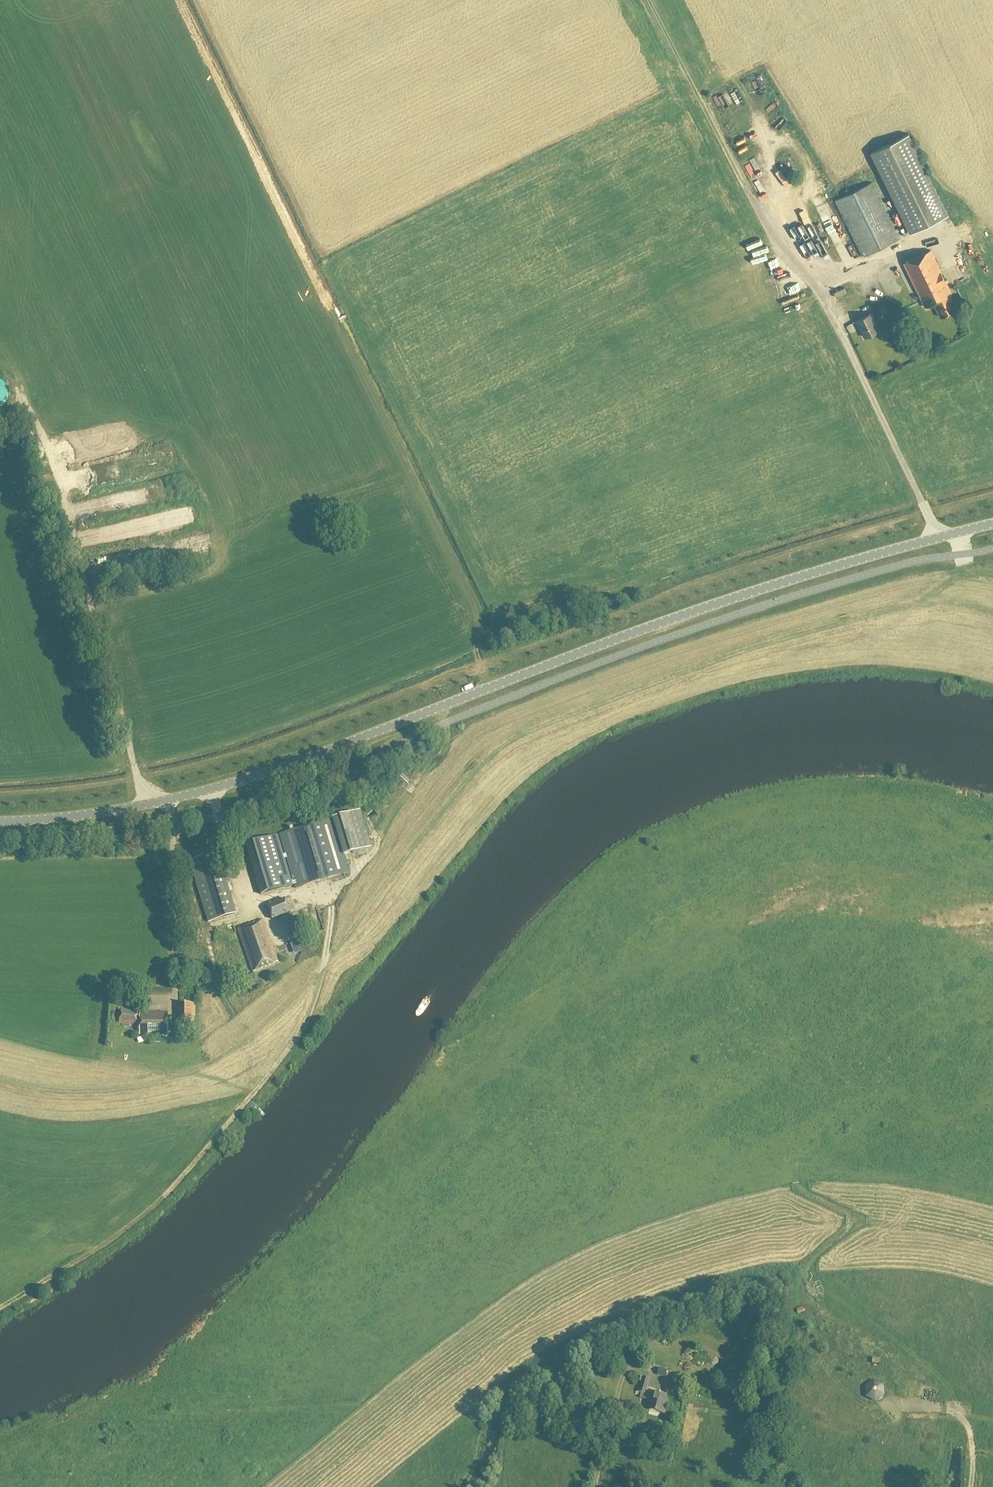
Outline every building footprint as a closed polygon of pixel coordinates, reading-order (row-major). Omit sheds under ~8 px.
[(730,89),(734,97),(749,90),(744,82),(730,89)] [(871,153),(911,234),(948,215),(909,134),(871,153)] [(745,179),(750,176),(743,163),(738,165),(745,179)] [(771,168),(776,184),(782,182),(777,166),(771,168)] [(863,257),(900,239),(872,182),(835,200),(863,257)] [(800,214),(808,228),(812,225),(804,212),(800,214)] [(942,318),(959,309),(951,295),(952,295),(929,251),(903,265),(926,308),(934,304),(942,318)] [(775,287),(788,284),(786,274),(773,277),(775,287)] [(890,285),(895,282),(890,274),(886,277),(890,285)] [(698,276),(685,280),(689,291),(702,286),(698,276)] [(835,300),(847,295),(844,289),(832,294),(835,300)] [(776,294),(763,302),(766,307),(779,299),(776,294)] [(683,315),(694,311),(690,300),(679,304),(683,315)] [(865,338),(880,330),(871,313),(857,321),(865,338)] [(809,567),(811,573),(838,565),(836,559),(809,567)] [(360,810),(333,818),(280,834),(296,888),(349,872),(344,854),(371,846),(360,810)] [(261,895),(293,885),(278,834),(245,844),(261,895)] [(209,922),(236,914),(217,852),(190,861),(209,922)] [(626,905),(633,902),(629,894),(623,897),(626,905)] [(272,920),(292,911),(286,897),(266,905),(272,920)] [(254,970),(279,961),(262,919),(237,928),(254,970)] [(193,1026),(193,1003),(179,1003),(179,1026),(193,1026)] [(139,1011),(121,1008),(119,1023),(137,1025),(139,1011)] [(160,1026),(159,1034),(168,1034),(169,1011),(140,1011),(140,1034),(148,1034),(148,1026),(160,1026)] [(667,1376),(669,1370),(659,1367),(657,1374),(667,1376)] [(727,1372),(723,1388),(733,1390),(734,1385),(740,1387),(742,1376),(727,1372)] [(640,1381),(642,1381),(639,1391),(653,1395),(649,1410),(667,1415),(669,1406),(664,1404),(667,1395),(656,1392),(657,1389),(647,1387),(650,1377),(643,1376),(643,1377),(641,1376),(640,1381)] [(875,1399),(883,1394),(882,1385),(874,1382),(866,1387),(867,1396),(875,1399)]
